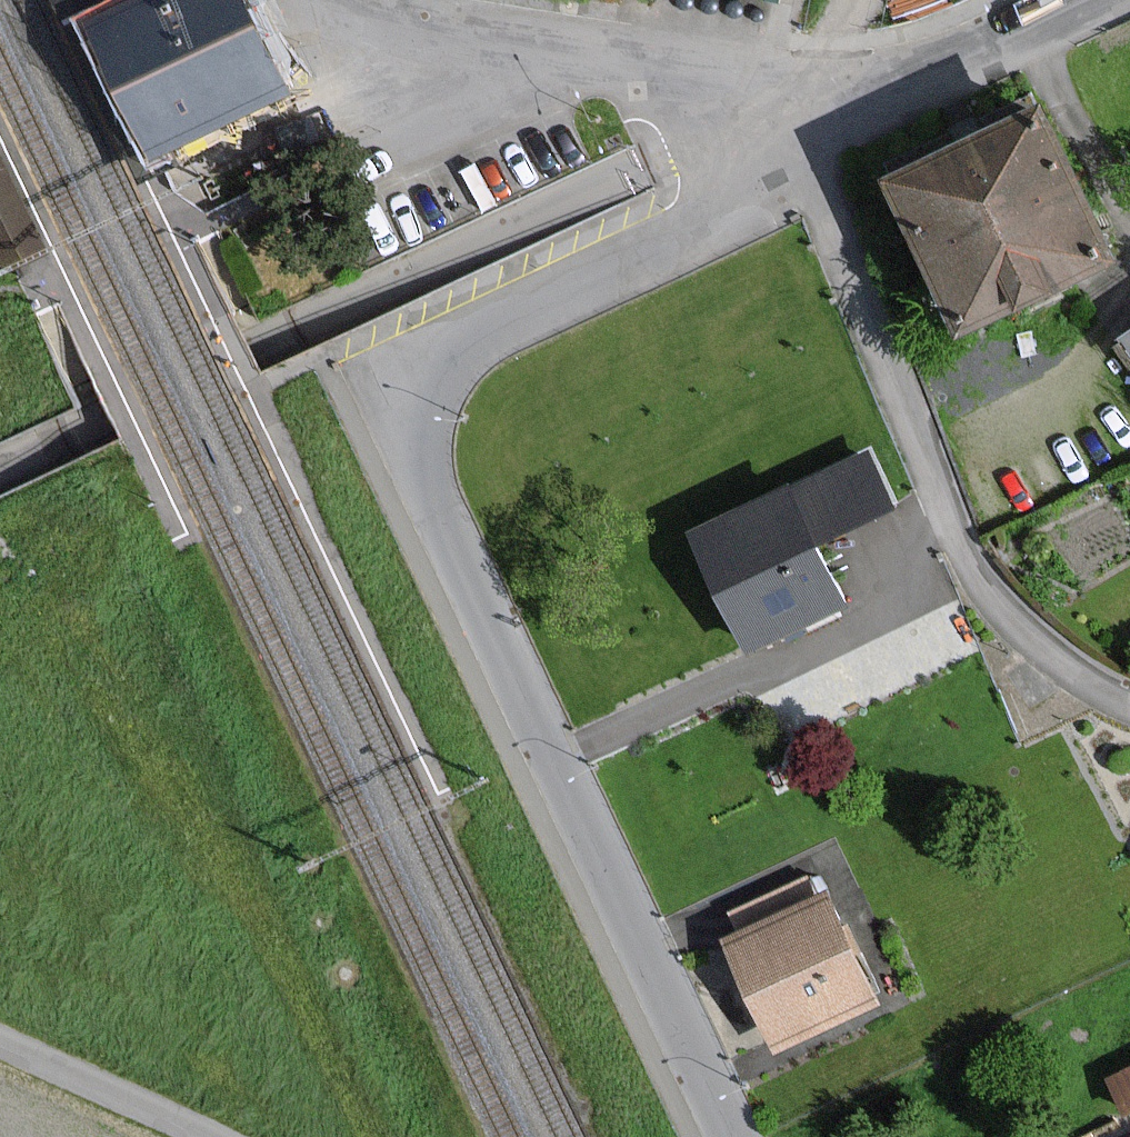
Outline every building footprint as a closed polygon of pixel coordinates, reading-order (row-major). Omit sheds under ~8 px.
[(149,153),(291,85),(250,0),(125,0),(85,19),(149,153)] [(1102,268),(1027,112),(967,141),(887,179),(961,335),(1102,268)] [(887,504),(863,454),(782,492),(695,533),(748,645),(815,613),(835,604),(806,543),(887,504)] [(870,1004),(822,899),(729,941),(777,1046),(870,1004)]
